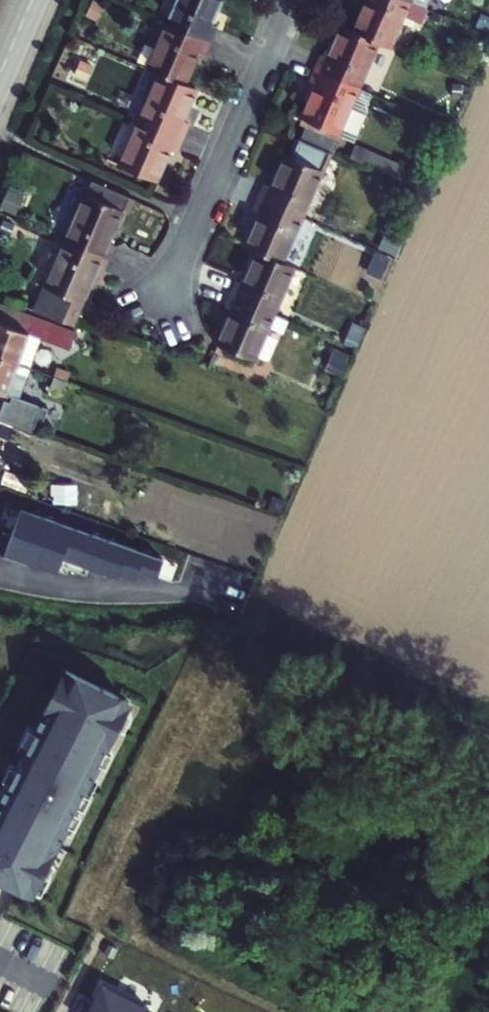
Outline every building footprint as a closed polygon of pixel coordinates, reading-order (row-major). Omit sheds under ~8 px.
[(219,16),(226,0),(179,0),(172,16),(219,35),(227,19),(219,16)] [(350,26),(381,40),(389,44),(408,0),(362,0),(350,26)] [(172,16),(154,58),(165,63),(193,75),(203,53),(210,56),(219,35),(172,16)] [(345,23),(331,56),(320,52),(314,67),(360,87),(381,40),(350,26),(345,23)] [(319,51),(330,55),(338,34),(328,30),(319,51)] [(193,75),(165,63),(142,114),(189,133),(195,119),(188,116),(203,79),(193,75)] [(360,87),(314,67),(309,80),(318,84),(303,119),(340,133),(356,140),(369,110),(367,106),(354,100),(360,87)] [(373,93),(360,87),(354,100),(367,106),(373,93)] [(189,133),(142,114),(123,158),(162,174),(174,146),(182,150),(189,133)] [(309,125),(304,136),(334,149),(339,138),(309,125)] [(303,217),(332,151),(301,137),(292,158),(286,156),(273,186),(262,182),(256,196),(303,217)] [(93,181),(68,240),(113,259),(119,245),(113,242),(125,213),(129,215),(136,201),(93,181)] [(303,217),(256,196),(250,210),(260,215),(245,250),(256,255),(282,266),(303,217)] [(215,259),(237,266),(245,243),(223,235),(215,259)] [(77,330),(101,272),(108,274),(113,259),(68,240),(37,316),(77,330)] [(271,315),(291,270),(282,266),(256,255),(242,287),(234,283),(228,296),(271,315)] [(251,361),(271,315),(228,296),(223,308),(231,312),(216,346),(251,361)] [(35,322),(0,310),(0,325),(30,337),(35,322)] [(35,322),(30,337),(0,325),(0,362),(30,373),(38,351),(61,360),(64,349),(71,351),(76,336),(35,322)] [(64,349),(61,360),(67,362),(71,351),(64,349)] [(30,373),(0,362),(0,394),(12,399),(11,406),(4,403),(0,424),(30,435),(36,424),(42,426),(48,413),(20,402),(30,373)] [(18,508),(1,558),(16,563),(18,558),(55,571),(57,564),(85,574),(87,569),(102,574),(103,570),(116,575),(117,571),(134,576),(136,568),(155,575),(161,557),(18,508)] [(123,706),(61,674),(0,795),(0,882),(24,895),(123,706)] [(78,1011),(135,1011),(137,1009),(91,986),(78,1011)]
